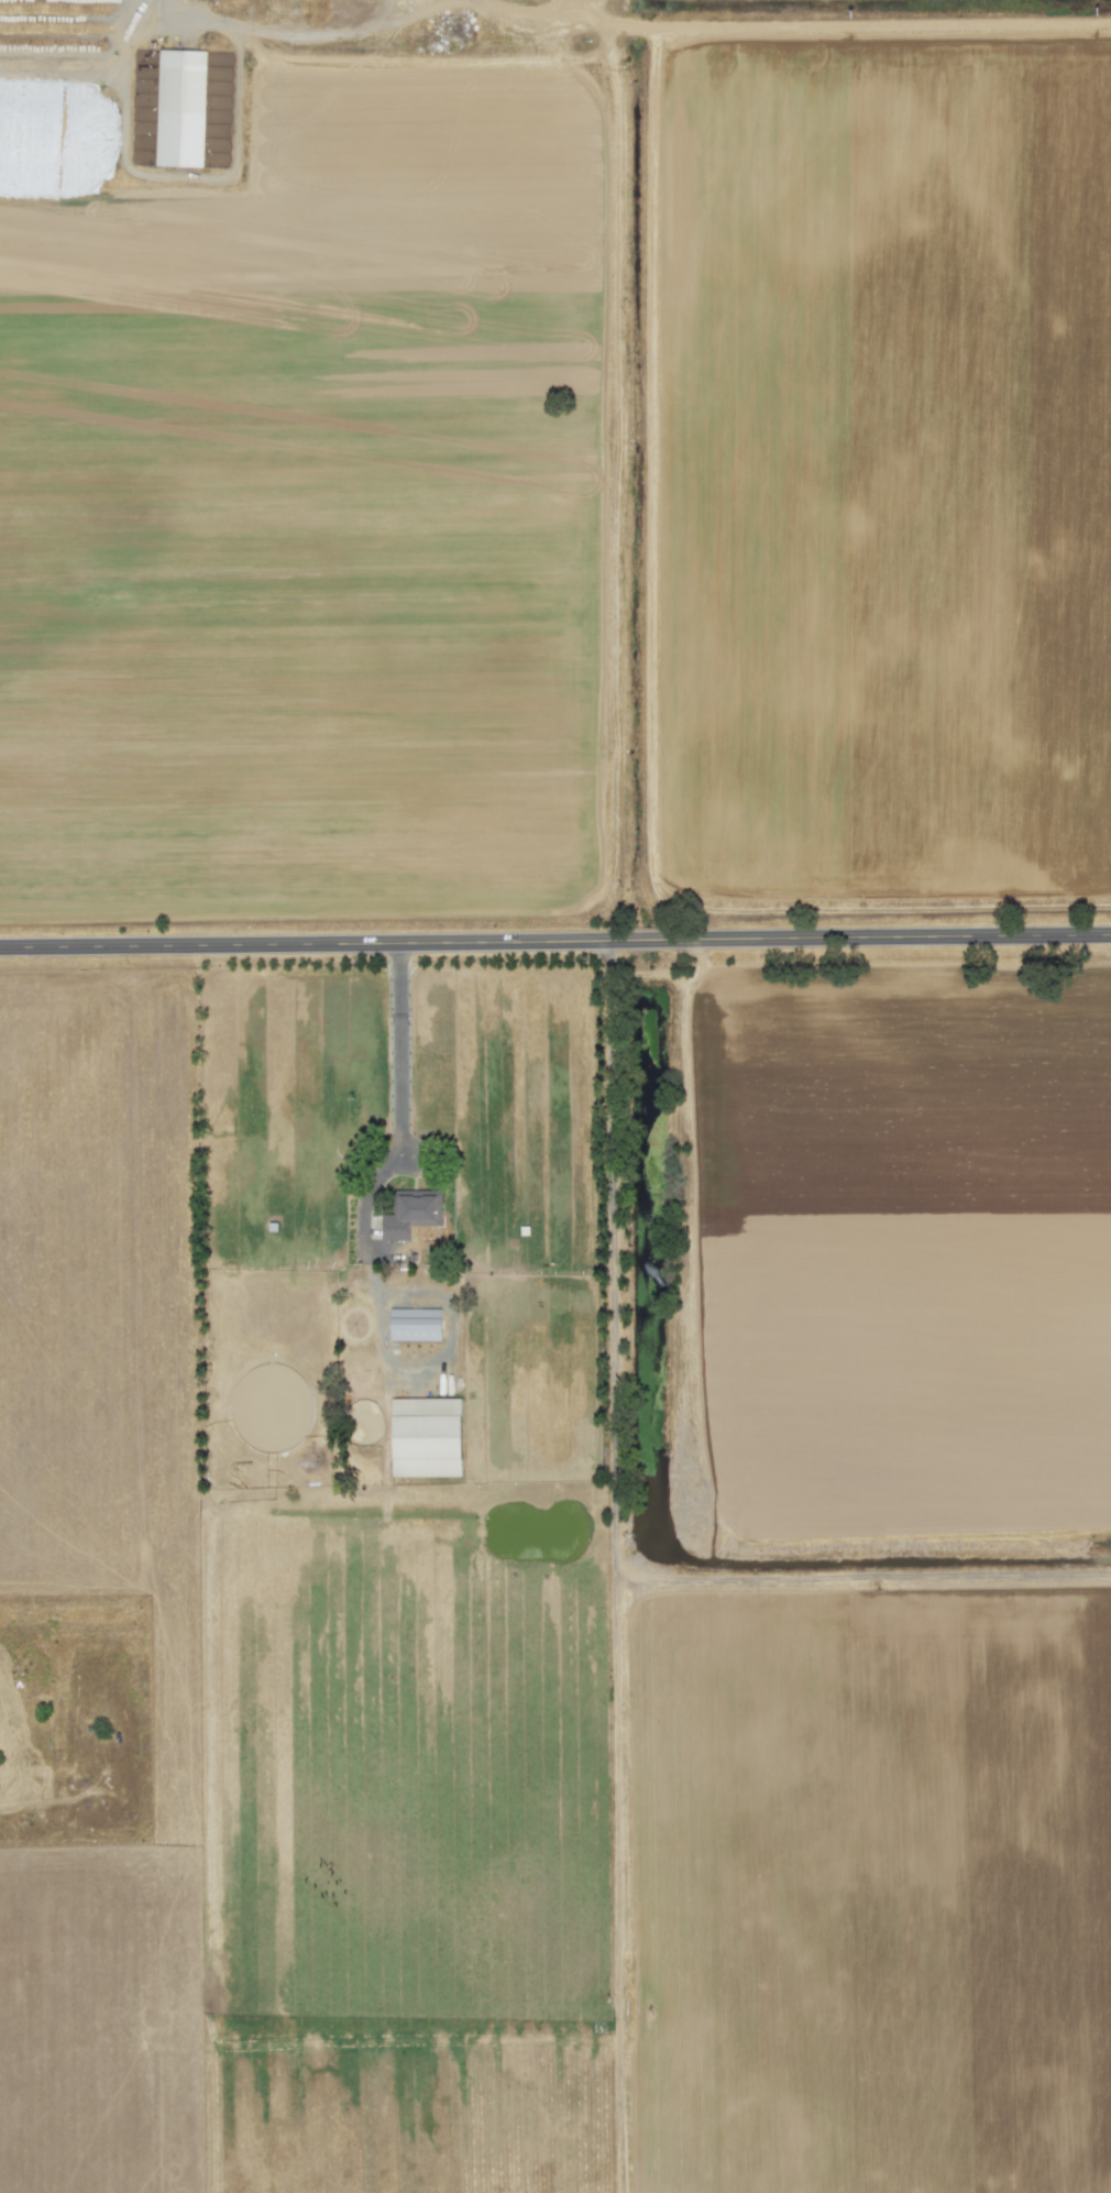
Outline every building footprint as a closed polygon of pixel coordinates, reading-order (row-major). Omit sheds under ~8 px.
[(155,166),(203,168),(206,51),(158,50),(155,166)] [(381,1214),(381,1241),(411,1241),(411,1226),(442,1226),(442,1191),(395,1191),(395,1214),(381,1214)] [(389,1341),(442,1342),(442,1310),(390,1309),(389,1341)] [(390,1399),(391,1477),(464,1477),(463,1399),(390,1399)]
